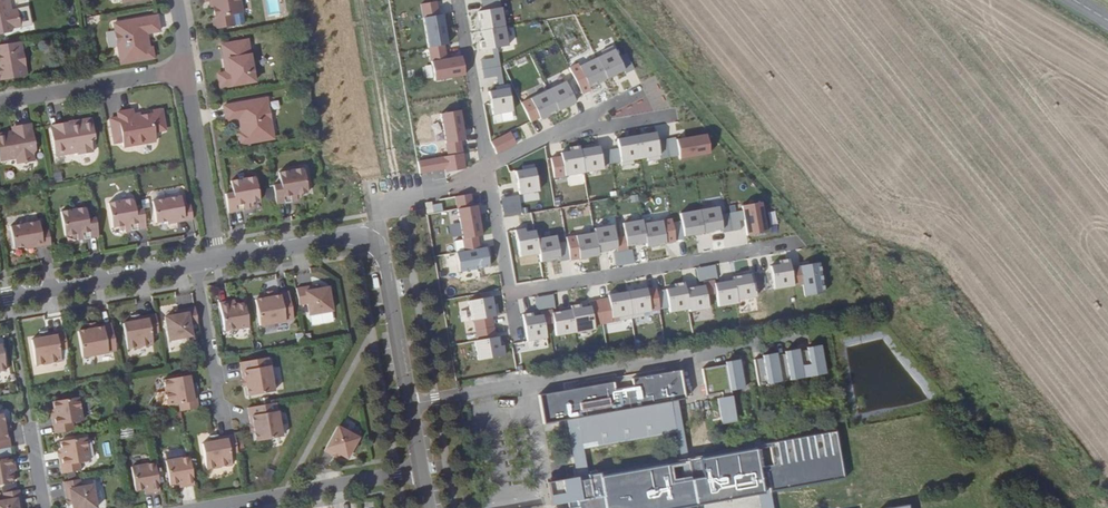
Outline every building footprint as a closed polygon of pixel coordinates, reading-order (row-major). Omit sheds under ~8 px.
[(7,31),(9,28),(16,26),(12,8),(8,9),(5,0),(0,0),(0,33),(7,31)] [(200,1),(206,0),(207,7),(208,7),(212,29),(230,26),(228,15),(237,13),(235,0),(199,0),(200,1)] [(421,4),(428,48),(444,45),(448,44),(443,14),(439,15),(437,2),(421,4)] [(478,11),(481,30),(505,26),(501,7),(478,11)] [(155,30),(153,15),(110,23),(117,63),(149,57),(148,47),(145,47),(143,38),(140,38),(139,33),(155,30)] [(508,46),(505,26),(481,30),(483,40),(480,41),(481,50),(508,46)] [(216,44),(219,60),(220,59),(222,68),(224,68),(225,71),(221,72),(213,73),(215,87),(249,80),(247,69),(249,67),(248,59),(245,57),(242,39),(216,44)] [(0,43),(0,79),(24,75),(17,40),(0,43)] [(446,58),(444,45),(428,48),(434,81),(464,76),(461,56),(446,58)] [(614,50),(596,58),(607,79),(624,70),(614,50)] [(589,87),(607,79),(596,58),(579,67),(589,87)] [(565,82),(547,90),(557,111),(575,103),(565,82)] [(507,87),(486,90),(490,115),(511,111),(507,87)] [(541,120),(557,111),(547,90),(530,99),(541,120)] [(262,97),(218,104),(221,120),(237,116),(238,122),(235,123),(237,132),(234,133),(235,143),(268,137),(262,97)] [(460,110),(438,114),(446,156),(462,153),(460,138),(464,137),(460,110)] [(118,142),(119,147),(152,142),(150,133),(161,131),(158,113),(137,117),(136,115),(129,117),(128,111),(113,113),(114,118),(117,135),(109,137),(110,143),(118,142)] [(87,117),(68,120),(69,125),(46,128),(51,155),(73,151),(74,154),(89,151),(87,138),(90,134),(87,117)] [(114,118),(106,120),(109,137),(117,135),(114,118)] [(8,130),(0,131),(0,160),(12,158),(13,163),(31,160),(30,152),(32,149),(27,122),(13,124),(15,135),(9,136),(8,130)] [(509,131),(488,140),(494,154),(515,145),(509,131)] [(655,132),(636,135),(640,158),(650,156),(650,160),(660,158),(655,132)] [(676,139),(680,159),(709,153),(706,134),(676,139)] [(630,159),(640,158),(636,135),(617,138),(621,165),(631,163),(630,159)] [(564,176),(583,172),(579,149),(578,145),(568,147),(569,151),(560,152),(564,176)] [(598,146),(579,149),(583,172),(602,169),(598,146)] [(446,156),(418,161),(420,174),(442,170),(442,173),(465,169),(462,153),(446,156)] [(523,170),(515,171),(519,194),(538,191),(534,164),(522,166),(523,170)] [(268,185),(272,204),(293,201),(292,199),(292,198),(291,194),(295,194),(297,193),(303,192),(299,168),(274,172),(276,183),(268,185)] [(220,193),(223,213),(244,209),(244,207),(244,206),(243,203),(247,202),(249,202),(255,201),(251,176),(226,180),(228,192),(220,193)] [(504,215),(520,213),(515,190),(500,192),(504,215)] [(455,197),(457,208),(472,206),(470,194),(455,197)] [(188,219),(186,203),(178,205),(176,195),(148,200),(151,222),(162,220),(172,218),(173,221),(188,219)] [(142,227),(138,208),(131,209),(129,198),(104,202),(109,227),(116,225),(120,225),(121,228),(121,231),(142,227)] [(760,203),(742,206),(747,234),(765,231),(760,203)] [(457,208),(463,238),(478,236),(482,235),(477,205),(472,206),(457,208)] [(94,236),(91,216),(83,217),(81,206),(56,210),(61,235),(68,234),(73,233),(73,237),(74,240),(94,236)] [(718,207),(680,213),(683,236),(722,229),(718,207)] [(646,247),(663,243),(659,221),(643,224),(642,220),(624,223),(628,247),(645,244),(646,247)] [(46,244),(43,229),(35,230),(33,221),(5,225),(8,247),(20,245),(30,243),(31,247),(46,244)] [(594,229),(594,232),(598,251),(616,248),(617,251),(622,250),(619,237),(615,238),(612,225),(594,229)] [(519,255),(538,252),(536,239),(534,230),(524,232),(524,228),(515,229),(519,255)] [(598,255),(598,251),(594,232),(575,236),(579,259),(598,255)] [(463,238),(465,251),(480,248),(478,236),(463,238)] [(555,236),(536,239),(538,252),(539,262),(558,259),(555,236)] [(664,243),(667,258),(686,255),(683,240),(664,243)] [(486,247),(480,248),(465,251),(456,253),(460,271),(489,266),(486,247)] [(774,289),(793,285),(790,268),(789,259),(779,261),(780,264),(770,266),(774,289)] [(819,262),(790,268),(793,285),(803,284),(805,295),(824,292),(819,262)] [(714,265),(695,268),(697,279),(716,276),(714,265)] [(733,281),(737,300),(756,297),(752,274),(733,277),(733,281)] [(737,300),(733,281),(715,284),(719,307),(737,304),(737,300)] [(670,312),(689,309),(685,289),(684,282),(674,284),(675,288),(666,289),(670,312)] [(332,310),(328,287),(320,288),(313,290),(313,285),(296,288),(299,305),(307,304),(309,315),(332,310)] [(704,286),(685,289),(689,309),(689,312),(708,309),(704,286)] [(646,288),(627,291),(631,319),(642,317),(641,313),(650,311),(646,288)] [(293,319),(289,291),(272,294),(272,297),(265,298),(255,300),(260,325),(293,319)] [(621,320),(631,319),(627,291),(608,295),(612,318),(620,316),(621,320)] [(474,320),(475,330),(493,327),(492,317),(499,316),(497,305),(493,305),(492,297),(468,301),(471,320),(474,320)] [(249,326),(245,302),(235,304),(229,305),(228,301),(219,302),(225,331),(249,326)] [(571,305),(571,309),(575,332),(595,329),(590,306),(580,308),(580,304),(571,305)] [(198,323),(195,307),(179,310),(179,314),(172,315),(164,317),(169,340),(192,336),(190,325),(198,323)] [(556,336),(575,332),(571,309),(552,313),(551,309),(546,310),(549,325),(554,324),(556,336)] [(543,326),(549,325),(546,310),(541,311),(541,314),(532,316),(531,312),(521,314),(526,341),(545,338),(543,326)] [(159,332),(155,314),(138,317),(139,320),(132,322),(123,323),(128,349),(153,345),(151,334),(159,332)] [(82,357),(116,351),(111,323),(94,326),(95,328),(88,330),(78,331),(82,357)] [(495,337),(493,327),(475,330),(477,340),(474,341),(478,360),(505,355),(503,346),(499,346),(498,337),(495,337)] [(67,349),(64,330),(47,333),(47,337),(40,338),(31,339),(36,365),(61,361),(59,350),(67,349)] [(337,342),(324,343),(325,351),(338,349),(337,342)] [(754,360),(758,386),(825,374),(820,345),(806,347),(807,350),(798,351),(798,349),(784,351),(784,354),(776,355),(776,352),(762,355),(762,358),(754,360)] [(268,357),(240,362),(243,378),(243,379),(245,379),(247,386),(248,396),(274,391),(268,357)] [(702,369),(706,395),(744,388),(739,359),(724,362),(725,364),(702,369)] [(680,370),(631,379),(632,386),(614,389),(613,382),(573,389),(574,393),(565,394),(565,391),(538,395),(543,424),(566,420),(577,418),(582,448),(675,431),(670,401),(677,400),(685,399),(680,370)] [(180,411),(198,408),(196,391),(195,391),(192,391),(191,384),(189,375),(163,380),(168,405),(178,403),(180,411)] [(731,390),(721,392),(722,398),(717,399),(721,423),(736,421),(731,390)] [(52,417),(55,433),(74,430),(72,422),(83,420),(78,397),(53,401),(54,409),(55,415),(52,416),(52,417)] [(680,458),(687,457),(677,400),(670,401),(675,431),(680,458)] [(276,403),(248,408),(251,424),(253,424),(255,431),(256,441),(282,436),(276,403)] [(11,447),(8,431),(8,430),(5,431),(4,424),(2,413),(0,414),(0,449),(11,447)] [(577,418),(566,420),(576,477),(580,500),(591,498),(587,475),(582,448),(577,418)] [(132,426),(119,427),(120,438),(133,437),(132,426)] [(358,438),(338,426),(324,451),(331,455),(334,451),(340,455),(347,459),(358,438)] [(688,506),(688,501),(694,500),(695,505),(696,505),(757,494),(756,489),(769,487),(770,492),(844,479),(835,431),(768,443),(772,466),(758,468),(754,445),(587,475),(591,498),(580,500),(576,477),(554,481),(555,486),(560,486),(564,507),(680,507),(688,506)] [(211,442),(202,443),(206,469),(232,465),(230,454),(238,453),(234,434),(218,437),(217,437),(218,440),(211,442)] [(86,437),(60,442),(61,449),(62,456),(59,456),(62,474),(81,470),(80,462),(90,460),(86,437)] [(194,485),(189,456),(166,461),(170,485),(179,483),(185,482),(186,486),(194,485)] [(14,457),(0,459),(0,485),(13,482),(10,466),(15,465),(14,457)] [(151,493),(160,491),(155,463),(131,467),(135,491),(144,489),(151,488),(151,493)] [(70,497),(72,504),(72,507),(97,507),(92,485),(81,487),(80,479),(63,482),(66,498),(70,497)] [(551,507),(564,507),(560,486),(555,486),(554,481),(546,482),(551,507)] [(756,489),(757,494),(760,507),(772,507),(770,492),(769,487),(756,489)] [(19,490),(3,493),(4,500),(0,501),(0,507),(18,507),(22,506),(19,490)] [(695,505),(694,500),(688,501),(688,506),(680,507),(697,507),(696,505),(695,505)]
